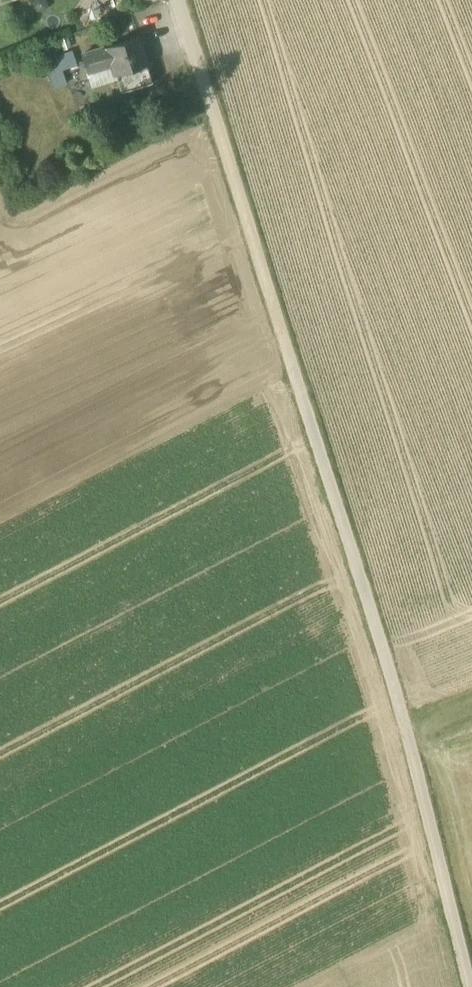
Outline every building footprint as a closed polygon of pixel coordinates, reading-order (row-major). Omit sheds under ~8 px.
[(110,61),(115,76),(146,66),(137,37),(106,47),(106,48),(110,61)] [(56,87),(67,82),(62,68),(78,62),(72,48),(45,58),(56,87)] [(81,56),(86,73),(87,73),(98,70),(97,65),(106,62),(110,61),(106,48),(81,56)] [(106,62),(112,81),(117,80),(115,76),(110,61),(106,62)] [(87,73),(91,88),(112,81),(106,62),(97,65),(98,70),(87,73)] [(152,83),(146,66),(115,76),(117,80),(121,93),(152,83)]
